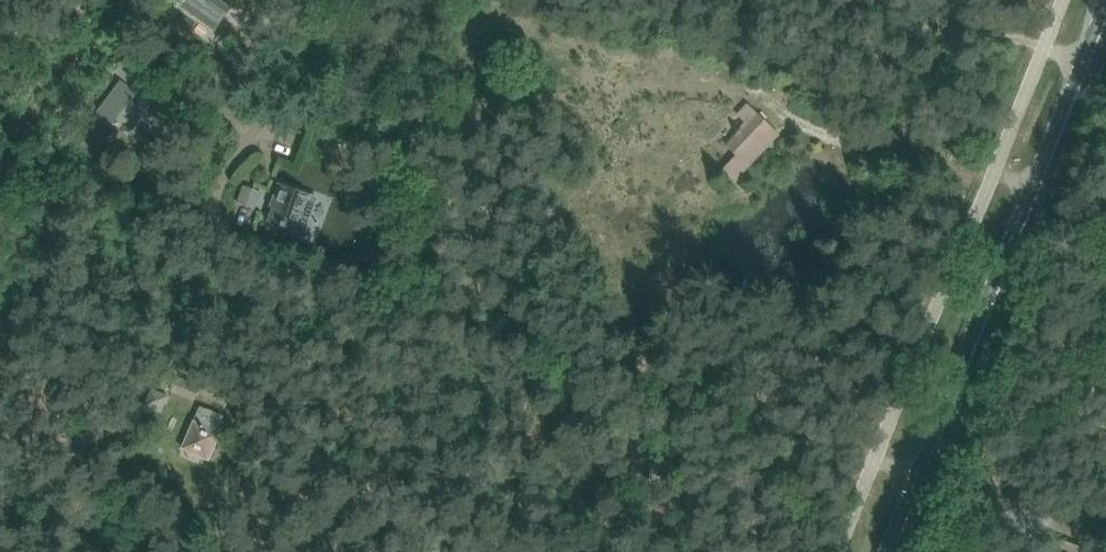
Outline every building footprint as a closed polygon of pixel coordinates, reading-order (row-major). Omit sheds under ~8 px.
[(182,5),(214,29),(229,8),(218,0),(185,0),(182,5)] [(297,46),(293,52),(298,55),(302,49),(297,46)] [(131,83),(141,70),(117,53),(108,66),(131,83)] [(127,132),(149,103),(122,82),(100,111),(127,132)] [(748,124),(741,132),(739,130),(736,133),(738,135),(727,146),(737,155),(723,170),(734,181),(768,146),(760,138),(771,127),(748,105),(738,115),(748,124)] [(389,176),(373,181),(375,189),(392,184),(389,176)] [(303,234),(317,197),(282,185),(269,221),(303,234)] [(260,192),(244,186),(238,202),(254,208),(260,192)] [(177,377),(171,390),(194,400),(200,386),(177,377)] [(152,389),(145,406),(161,412),(168,396),(152,389)] [(185,442),(211,453),(220,433),(221,431),(217,430),(223,416),(208,410),(201,407),(194,422),(194,421),(185,442)] [(1065,542),(1061,551),(1093,551),(1065,542)]
